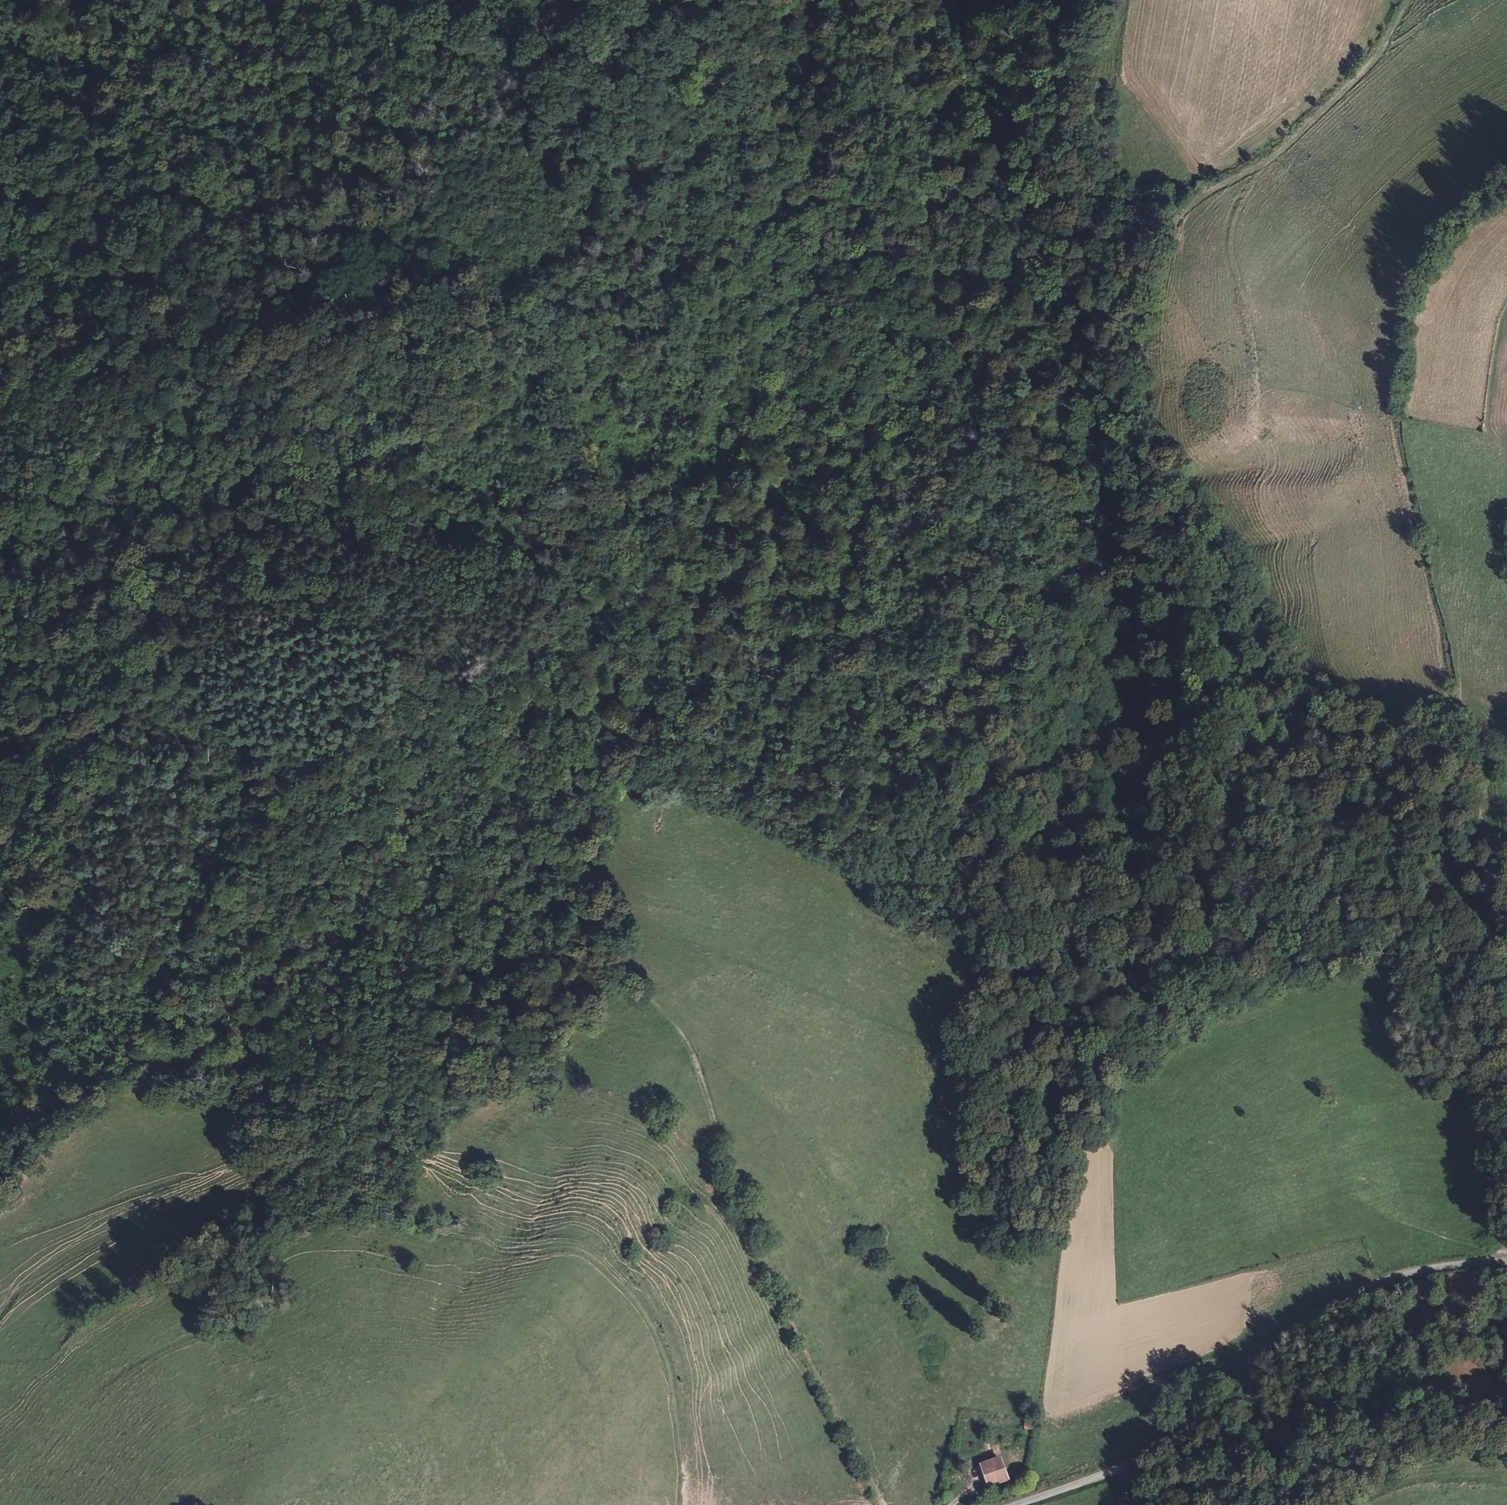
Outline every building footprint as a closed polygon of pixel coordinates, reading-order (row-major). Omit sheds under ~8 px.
[(1001,1462),(985,1468),(991,1486),(1007,1480),(1001,1462)]
